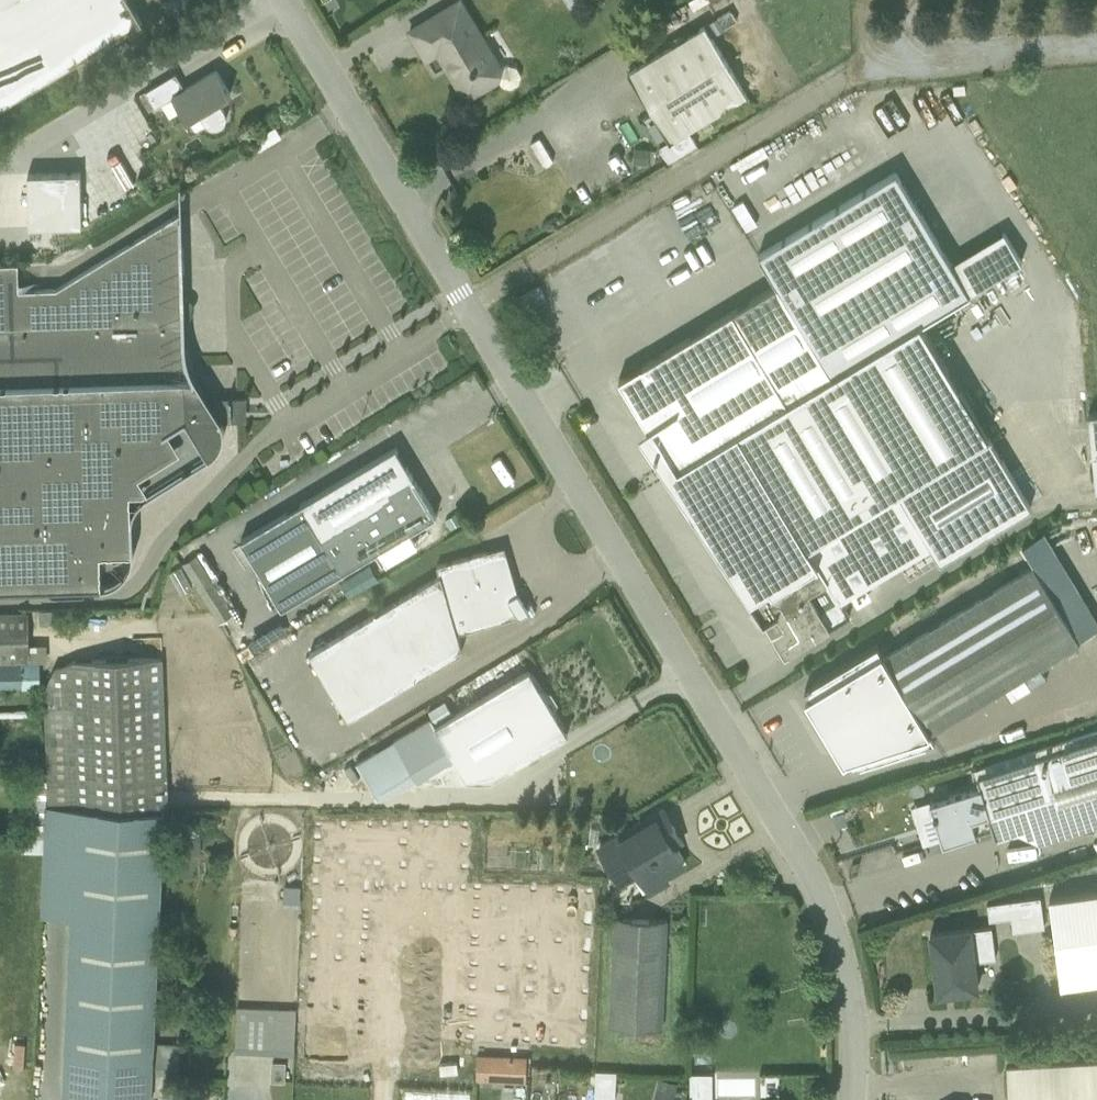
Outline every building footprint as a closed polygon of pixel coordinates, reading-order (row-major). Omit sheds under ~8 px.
[(141,21),(128,0),(0,0),(0,106),(141,21)] [(497,79),(501,85),(510,88),(518,84),(520,74),(516,67),(507,64),(503,66),(463,0),(458,0),(409,30),(426,58),(437,52),(465,98),(497,79)] [(571,9),(586,0),(566,0),(571,9)] [(729,10),(627,72),(669,141),(659,147),(668,162),(696,145),(687,130),(692,127),(697,135),(719,122),(714,114),(730,105),(738,118),(754,108),(710,36),(736,21),(729,10)] [(175,73),(145,91),(154,107),(172,97),(186,120),(197,113),(204,124),(205,126),(207,128),(209,129),(212,129),(214,130),(216,129),(218,129),(219,128),(221,127),(223,125),(225,122),(214,103),(230,94),(215,70),(184,88),(175,73)] [(16,109),(1,118),(8,131),(24,122),(16,109)] [(275,126),(254,139),(259,150),(280,136),(275,126)] [(545,142),(533,150),(540,162),(553,155),(545,142)] [(619,379),(674,470),(751,598),(763,619),(760,621),(769,635),(772,633),(785,654),(803,643),(850,615),(840,600),(928,547),(938,562),(1031,506),(987,435),(920,322),(1021,261),(1003,231),(951,263),(895,171),(758,253),(776,284),(619,379)] [(79,173),(27,175),(29,227),(81,225),(79,173)] [(692,179),(700,198),(709,194),(701,175),(692,179)] [(733,191),(722,197),(736,222),(747,216),(733,191)] [(46,587),(52,592),(84,591),(84,586),(100,586),(108,583),(115,579),(122,574),(127,567),(131,560),(133,551),(134,543),(133,534),(131,526),(132,517),(135,509),(139,501),(145,495),(194,464),(202,461),(210,457),(216,451),(220,444),(223,436),(224,428),(223,424),(222,420),(221,416),(219,412),(217,408),(214,405),(212,402),(209,400),(207,397),(203,391),(199,385),(196,379),(193,372),(190,365),(185,341),(185,316),(182,211),(56,288),(18,289),(18,263),(0,263),(0,588),(46,587)] [(538,285),(518,297),(524,307),(544,295),(538,285)] [(247,399),(209,400),(212,402),(214,405),(217,408),(219,412),(221,416),(222,420),(223,424),(248,424),(247,399)] [(1095,491),(1096,491),(1096,413),(1088,413),(1095,491)] [(395,447),(240,539),(281,607),(435,516),(395,447)] [(930,733),(1003,689),(1011,701),(1046,679),(1039,667),(1079,643),(1077,640),(1096,628),(1096,621),(1043,532),(1020,545),(1032,565),(883,655),(878,645),(805,688),(851,768),(935,741),(930,733)] [(439,575),(308,654),(348,719),(462,651),(456,633),(518,615),(518,616),(528,611),(517,593),(503,546),(436,566),(439,575)] [(22,664),(21,611),(0,612),(0,664),(22,664)] [(846,642),(831,646),(835,660),(850,657),(846,642)] [(43,689),(46,806),(165,809),(168,809),(162,658),(72,660),(53,669),(43,689)] [(22,664),(0,664),(0,688),(38,687),(39,663),(22,664)] [(567,734),(528,670),(434,727),(422,707),(388,728),(395,739),(356,763),(377,796),(416,782),(492,779),(567,734)] [(974,769),(980,786),(929,802),(942,844),(991,828),(995,838),(1018,831),(1039,842),(1096,824),(1096,731),(974,769)] [(27,768),(24,835),(42,836),(45,769),(27,768)] [(154,1044),(165,809),(46,806),(41,916),(69,917),(62,1091),(151,1096),(152,1081),(154,1044)] [(663,809),(596,849),(618,887),(638,876),(648,895),(670,882),(666,875),(683,865),(672,846),(681,840),(663,809)] [(322,824),(322,838),(341,837),(340,824),(322,824)] [(349,846),(324,847),(324,860),(349,859),(349,846)] [(1061,986),(1096,981),(1096,891),(1049,898),(1061,986)] [(1012,931),(1044,927),(1040,896),(986,904),(988,920),(1010,917),(1012,931)] [(667,920),(612,918),(608,1028),(663,1030),(667,920)] [(937,993),(976,988),(973,961),(995,958),(991,926),(930,934),(937,993)] [(300,946),(296,1040),(315,1041),(317,999),(324,1000),(326,947),(300,946)] [(234,1052),(293,1055),(295,1009),(236,1006),(234,1052)] [(154,1044),(152,1081),(168,1082),(170,1045),(154,1044)] [(526,1057),(476,1055),(475,1081),(525,1083),(526,1057)] [(1006,1066),(1008,1099),(1096,1099),(1096,1061),(1006,1066)] [(269,1081),(288,1082),(289,1063),(270,1062),(269,1081)] [(594,1099),(614,1099),(615,1070),(595,1070),(594,1099)] [(680,1094),(675,1093),(677,1083),(659,1078),(653,1099),(679,1099),(680,1094)]
